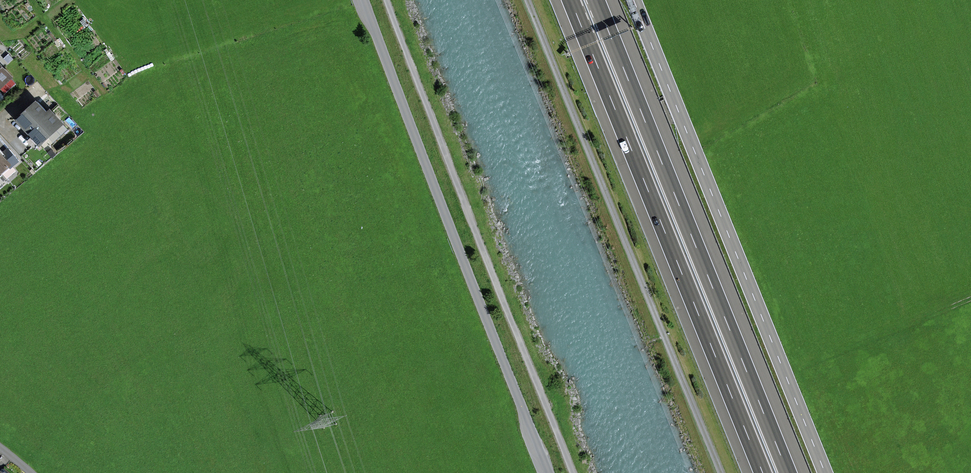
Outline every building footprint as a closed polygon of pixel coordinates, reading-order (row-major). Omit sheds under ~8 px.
[(0,66),(0,91),(12,80),(0,66)] [(35,100),(18,116),(40,141),(58,124),(35,100)] [(12,163),(0,150),(0,174),(12,163)]
